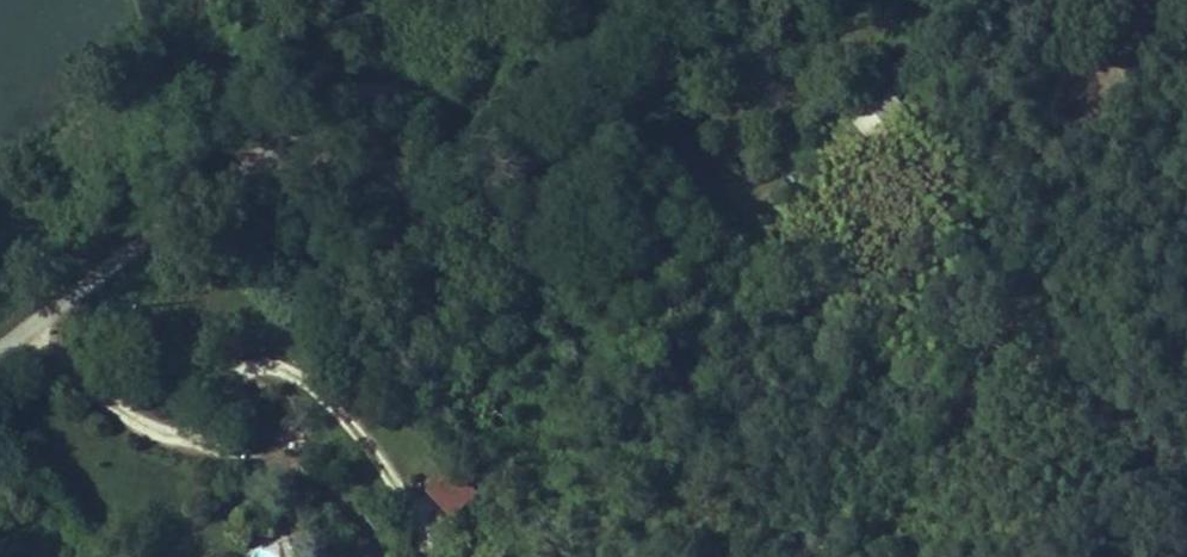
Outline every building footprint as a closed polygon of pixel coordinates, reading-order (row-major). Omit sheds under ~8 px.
[(422,492),(446,519),(474,493),(450,466),(422,492)]
